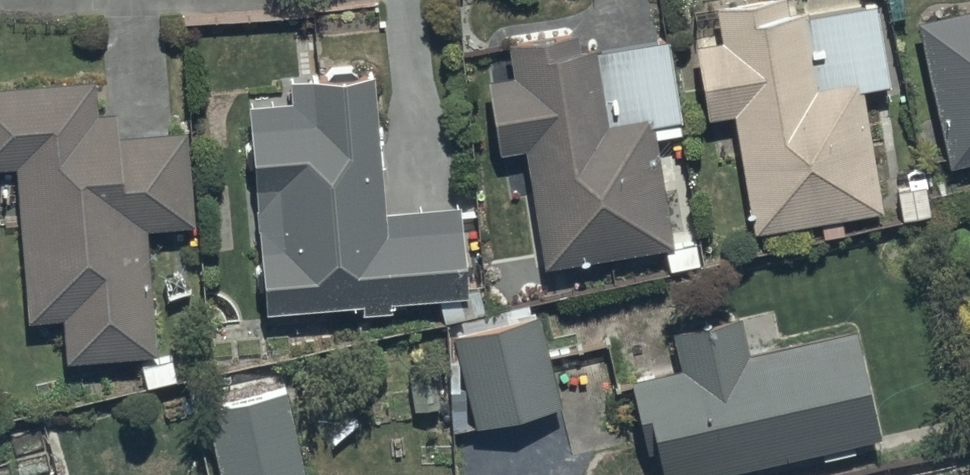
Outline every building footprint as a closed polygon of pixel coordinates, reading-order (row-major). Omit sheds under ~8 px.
[(728,113),(749,234),(880,211),(858,88),(886,83),(872,4),(803,16),(802,9),(785,12),(783,0),(767,0),(712,10),(717,39),(691,44),(704,117),(728,113)] [(947,164),(947,166),(969,161),(969,11),(916,23),(947,164)] [(495,153),(521,149),(540,268),(672,247),(654,138),(682,133),(666,36),(575,51),(572,33),(504,44),(509,76),(484,80),(495,153)] [(288,103),(248,105),(260,312),(359,306),(359,314),(385,312),(385,301),(460,296),(455,206),(380,210),(372,72),(286,77),(288,103)] [(14,166),(26,321),(62,318),(66,362),(153,355),(142,229),(190,225),(182,129),(113,134),(112,113),(94,114),(91,81),(0,89),(0,167),(14,166)] [(535,313),(449,335),(472,427),(559,405),(535,313)] [(877,436),(851,329),(745,355),(735,315),(667,332),(676,367),(624,379),(643,456),(652,454),(657,474),(717,474),(877,436)] [(216,474),(303,474),(283,390),(201,409),(216,474)]
